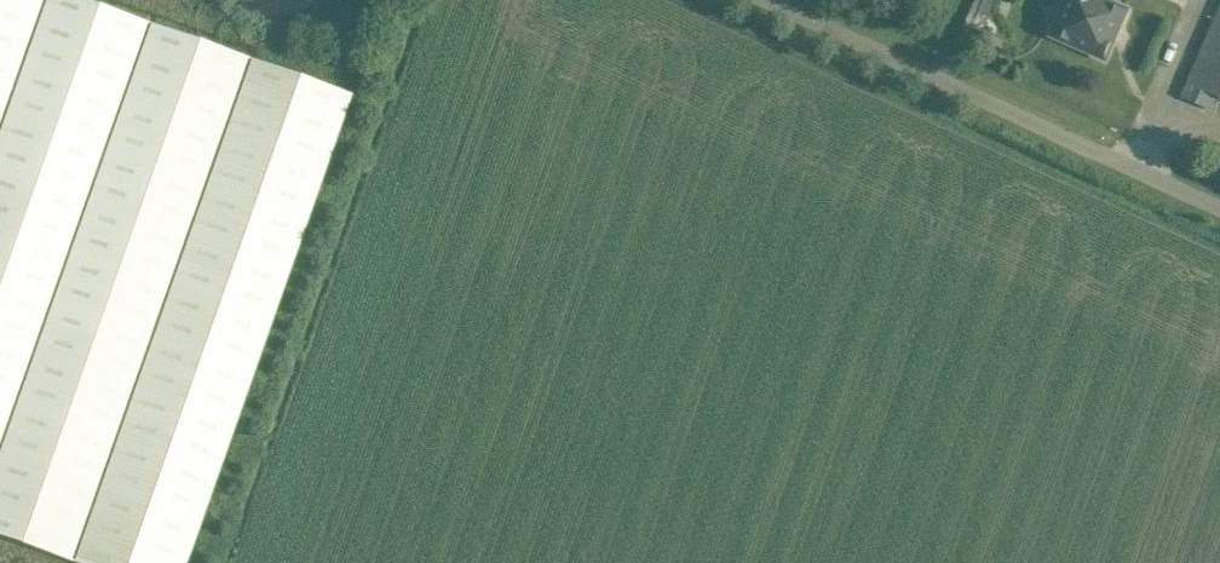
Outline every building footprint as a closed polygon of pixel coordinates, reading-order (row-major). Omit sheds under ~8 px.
[(76,562),(185,562),(350,94),(85,0),(0,0),(0,536),(76,562)] [(1052,33),(1106,57),(1128,9),(1110,0),(1068,0),(1052,33)] [(1189,85),(1183,99),(1209,111),(1215,97),(1219,99),(1219,15),(1200,63),(1189,85)]
